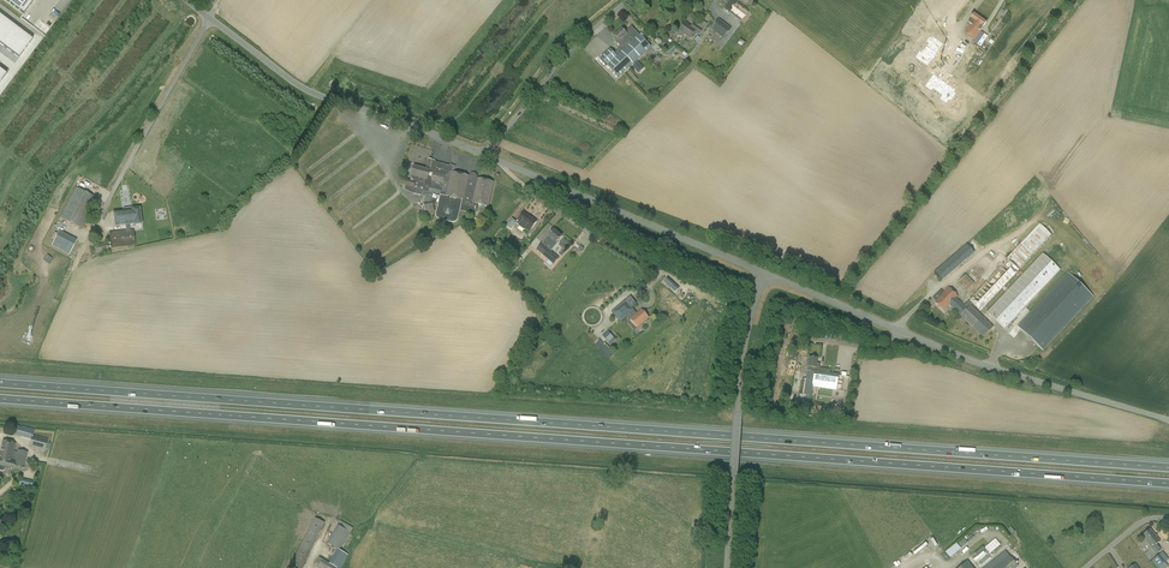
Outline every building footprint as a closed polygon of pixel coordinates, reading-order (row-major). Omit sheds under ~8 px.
[(23,14),(34,0),(5,0),(23,14)] [(729,13),(730,11),(740,18),(745,11),(736,4),(737,2),(734,0),(731,0),(725,9),(729,13)] [(968,26),(964,32),(974,39),(973,42),(976,44),(980,46),(987,36),(980,31),(986,23),(974,14),(966,24),(968,26)] [(18,58),(32,39),(0,15),(0,44),(18,58)] [(711,29),(724,38),(729,31),(717,21),(711,29)] [(692,27),(685,23),(679,31),(677,33),(678,35),(680,37),(682,37),(684,34),(690,38),(695,31),(699,34),(703,30),(694,24),(692,27)] [(639,35),(631,27),(627,30),(626,30),(624,32),(622,29),(615,35),(620,40),(617,42),(624,50),(639,35)] [(643,53),(646,50),(650,47),(639,35),(624,50),(616,57),(612,61),(623,72),(643,53)] [(925,48),(935,54),(943,43),(933,37),(925,48)] [(670,44),(665,39),(660,44),(664,49),(670,44)] [(659,48),(656,44),(644,55),(646,58),(649,56),(650,56),(655,51),(655,52),(659,48)] [(674,51),(680,56),(683,52),(677,47),(674,51)] [(935,54),(925,48),(918,59),(927,66),(935,54)] [(966,79),(981,57),(969,48),(953,71),(966,79)] [(616,57),(609,50),(601,58),(619,76),(623,72),(612,61),(616,57)] [(638,73),(644,68),(638,61),(632,66),(638,73)] [(938,92),(944,82),(933,74),(926,84),(938,92)] [(944,82),(938,92),(949,99),(955,89),(944,82)] [(405,190),(412,193),(421,195),(425,196),(424,203),(426,217),(435,216),(433,205),(438,205),(436,214),(436,215),(436,216),(436,217),(437,218),(437,219),(438,219),(440,220),(453,223),(454,223),(456,222),(457,222),(458,221),(458,219),(460,210),(473,213),(475,203),(488,206),(493,182),(454,173),(455,166),(450,165),(435,162),(435,161),(431,160),(429,170),(414,166),(410,180),(403,179),(401,178),(399,184),(406,186),(405,190)] [(98,199),(75,187),(59,217),(83,229),(84,226),(98,200),(98,199)] [(134,225),(141,224),(140,209),(132,210),(122,211),(113,212),(115,225),(119,225),(126,224),(126,230),(109,232),(111,249),(135,246),(133,229),(129,230),(129,224),(134,224),(134,225)] [(511,230),(516,223),(528,232),(526,235),(527,236),(529,232),(528,232),(536,222),(528,216),(523,213),(516,222),(512,218),(506,226),(511,230)] [(935,302),(944,311),(949,305),(953,308),(962,317),(983,337),(991,329),(993,327),(971,306),(973,304),(980,311),(1052,236),(1039,224),(1007,258),(1006,259),(1007,260),(964,306),(956,299),(958,297),(948,287),(943,292),(941,290),(933,298),(936,301),(935,302)] [(549,236),(542,244),(544,246),(545,246),(551,251),(558,243),(557,242),(561,237),(554,230),(548,236),(549,236)] [(69,255),(76,241),(59,231),(58,233),(51,246),(69,255)] [(103,244),(90,246),(91,255),(108,252),(107,242),(103,243),(103,244)] [(966,244),(956,253),(964,262),(974,253),(966,244)] [(544,246),(539,252),(548,260),(546,263),(550,267),(553,264),(558,258),(550,251),(545,247),(544,246)] [(1043,251),(988,312),(1007,329),(1062,269),(1043,251)] [(942,280),(964,262),(956,253),(935,272),(942,280)] [(1069,271),(1019,325),(1045,350),(1096,295),(1069,271)] [(959,282),(968,291),(978,282),(969,273),(959,282)] [(672,288),(675,285),(668,278),(665,281),(672,288)] [(627,304),(626,302),(614,312),(620,320),(629,312),(632,310),(627,304)] [(649,318),(642,309),(627,322),(621,327),(628,336),(633,332),(633,331),(649,318)] [(604,335),(603,336),(608,342),(613,338),(608,332),(604,335)] [(807,366),(808,367),(807,370),(804,394),(812,395),(813,386),(836,390),(838,380),(839,375),(824,372),(821,372),(821,368),(820,368),(820,364),(817,363),(818,358),(809,357),(808,361),(807,366)] [(35,429),(26,427),(22,426),(22,427),(21,426),(17,425),(17,426),(17,427),(15,435),(31,439),(29,447),(45,451),(48,439),(33,435),(35,429)] [(13,469),(14,469),(23,472),(28,452),(17,450),(17,452),(14,452),(16,444),(3,441),(0,454),(0,471),(2,471),(4,470),(5,469),(9,470),(10,469),(13,469)] [(33,481),(20,478),(19,481),(18,485),(31,488),(33,481)] [(325,523),(315,518),(291,566),(294,567),(303,567),(325,523)] [(340,550),(350,532),(350,533),(353,528),(340,521),(327,544),(337,549),(329,563),(319,557),(315,563),(318,565),(318,566),(320,567),(342,567),(349,555),(340,550)] [(1147,541),(1152,548),(1151,549),(1156,555),(1161,550),(1156,544),(1160,541),(1150,529),(1142,536),(1147,541)] [(997,538),(985,548),(990,554),(1002,544),(997,538)] [(984,567),(1016,567),(1018,567),(1005,551),(984,567)] [(991,557),(988,554),(979,562),(981,565),(991,557)] [(1159,554),(1151,561),(1157,567),(1163,567),(1166,566),(1163,563),(1165,562),(1159,554)]
